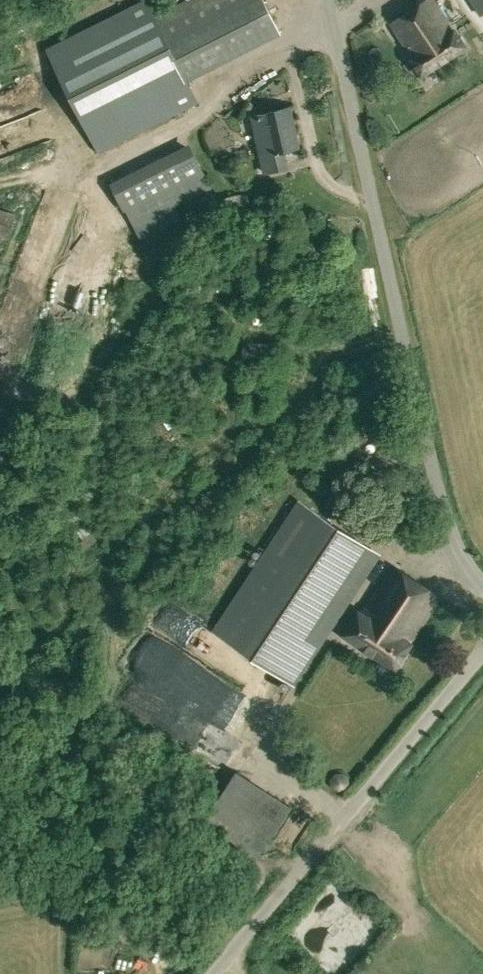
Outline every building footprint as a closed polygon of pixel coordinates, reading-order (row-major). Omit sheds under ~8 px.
[(98,151),(197,102),(178,64),(272,17),(263,0),(187,0),(163,12),(157,0),(148,0),(150,3),(48,54),(98,151)] [(422,75),(466,46),(456,30),(454,31),(434,0),(428,0),(392,23),(411,52),(408,54),(422,75)] [(479,14),(482,11),(482,0),(470,0),(479,14)] [(287,167),(284,150),(300,146),(291,105),(263,111),(264,117),(253,119),(256,135),(264,172),(287,167)] [(208,190),(186,145),(112,181),(134,226),(208,190)] [(233,172),(230,160),(222,162),(225,174),(233,172)] [(9,238),(16,213),(0,208),(0,236),(9,238)] [(50,317),(53,302),(31,298),(28,312),(50,317)] [(17,322),(14,332),(30,337),(33,326),(17,322)] [(323,506),(342,517),(355,497),(351,494),(377,455),(353,439),(326,479),(337,485),(323,506)] [(241,647),(294,680),(359,580),(379,551),(299,499),(213,630),(241,647)] [(97,554),(108,548),(99,533),(89,540),(97,554)] [(342,633),(395,668),(412,642),(411,641),(442,594),(395,564),(364,610),(360,607),(342,633)] [(232,774),(242,762),(215,737),(204,749),(232,774)] [(203,822),(259,858),(292,805),(237,769),(203,822)]
